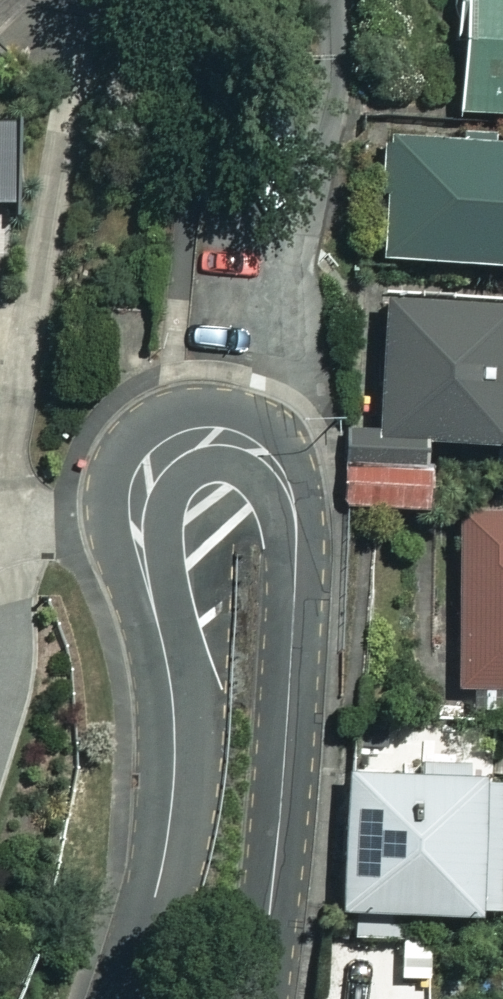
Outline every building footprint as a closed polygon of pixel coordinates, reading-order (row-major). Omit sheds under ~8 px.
[(452,114),(502,115),(502,0),(455,0),(452,114)] [(10,200),(6,110),(0,110),(0,200),(10,200)] [(379,134),(374,259),(502,264),(502,138),(379,134)] [(431,432),(502,435),(502,296),(387,290),(380,429),(431,432)] [(431,432),(380,429),(352,428),(350,498),(429,501),(431,432)] [(456,511),(455,687),(502,688),(502,511),(456,511)] [(333,911),(343,911),(342,936),(396,936),(396,911),(488,912),(489,777),(334,776),(333,911)] [(429,948),(360,952),(362,998),(432,998),(429,948)]
